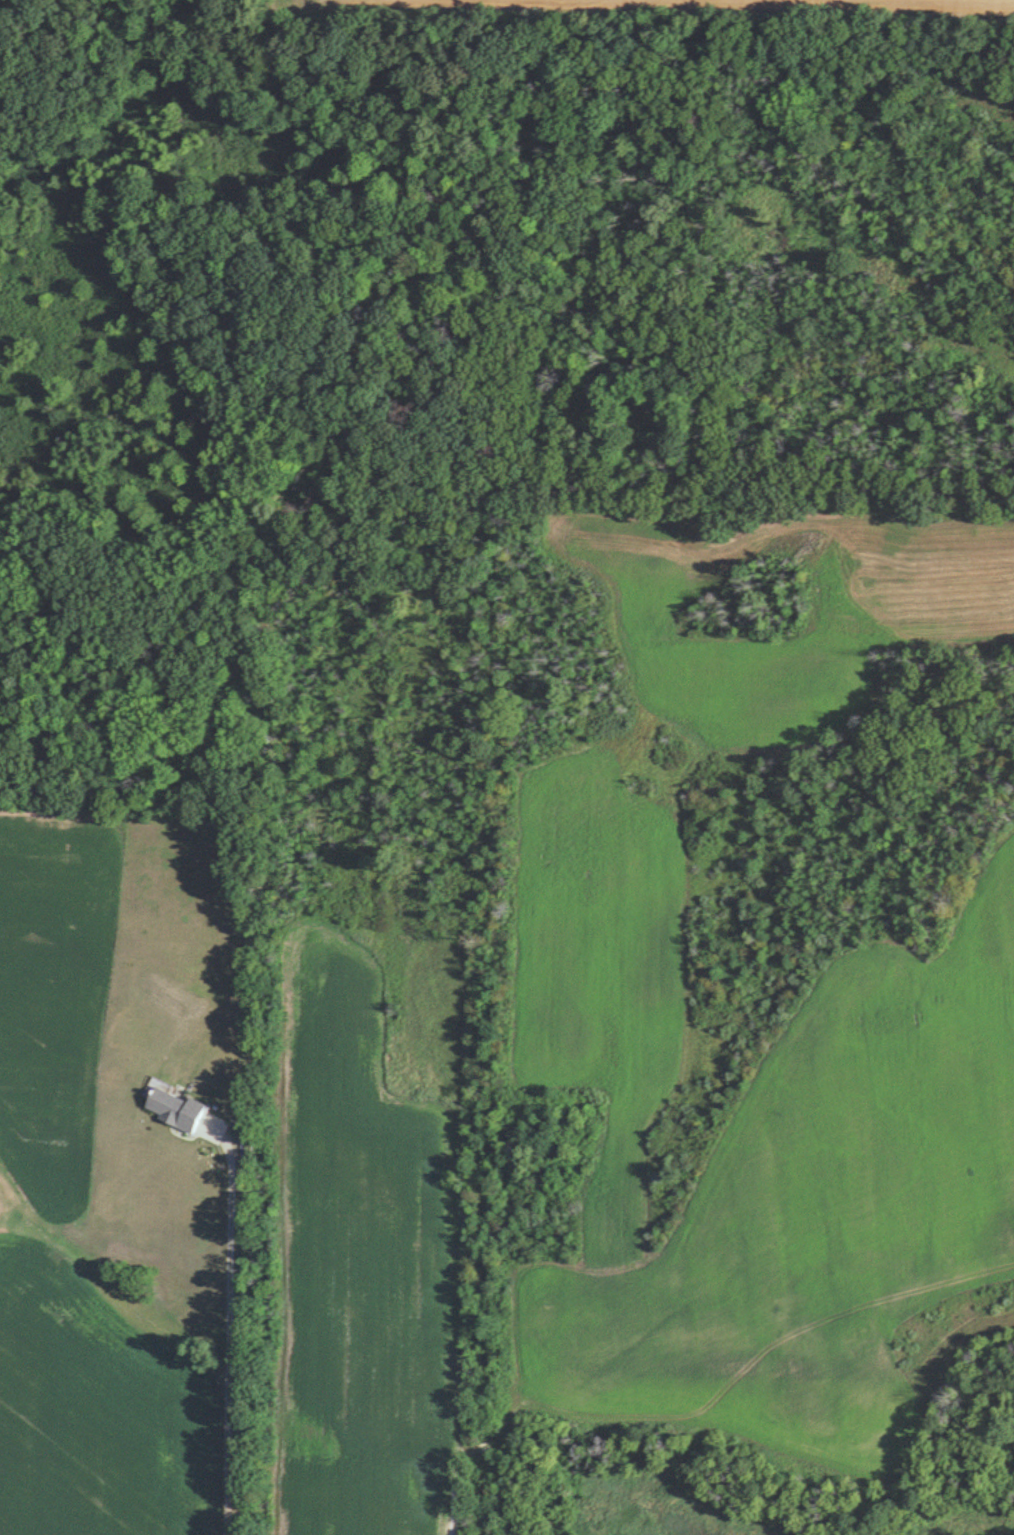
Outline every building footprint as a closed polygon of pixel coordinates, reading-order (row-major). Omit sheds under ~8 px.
[(156,1084),(145,1110),(195,1132),(207,1105),(156,1084)]
